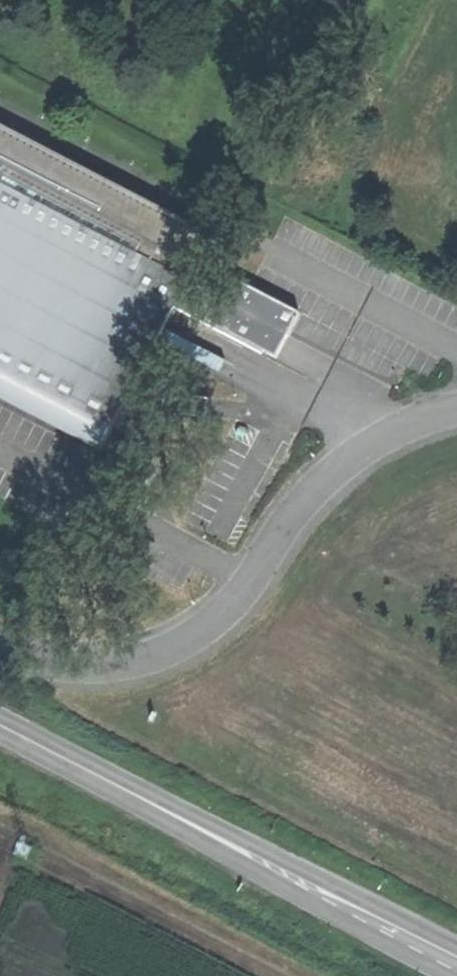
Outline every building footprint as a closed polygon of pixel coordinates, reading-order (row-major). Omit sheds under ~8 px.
[(101,450),(160,339),(177,306),(189,283),(212,238),(0,128),(0,397),(101,450)] [(189,283),(177,306),(263,351),(274,329),(288,336),(299,314),(241,284),(231,304),(189,283)] [(209,399),(183,394),(179,413),(206,418),(209,399)]
